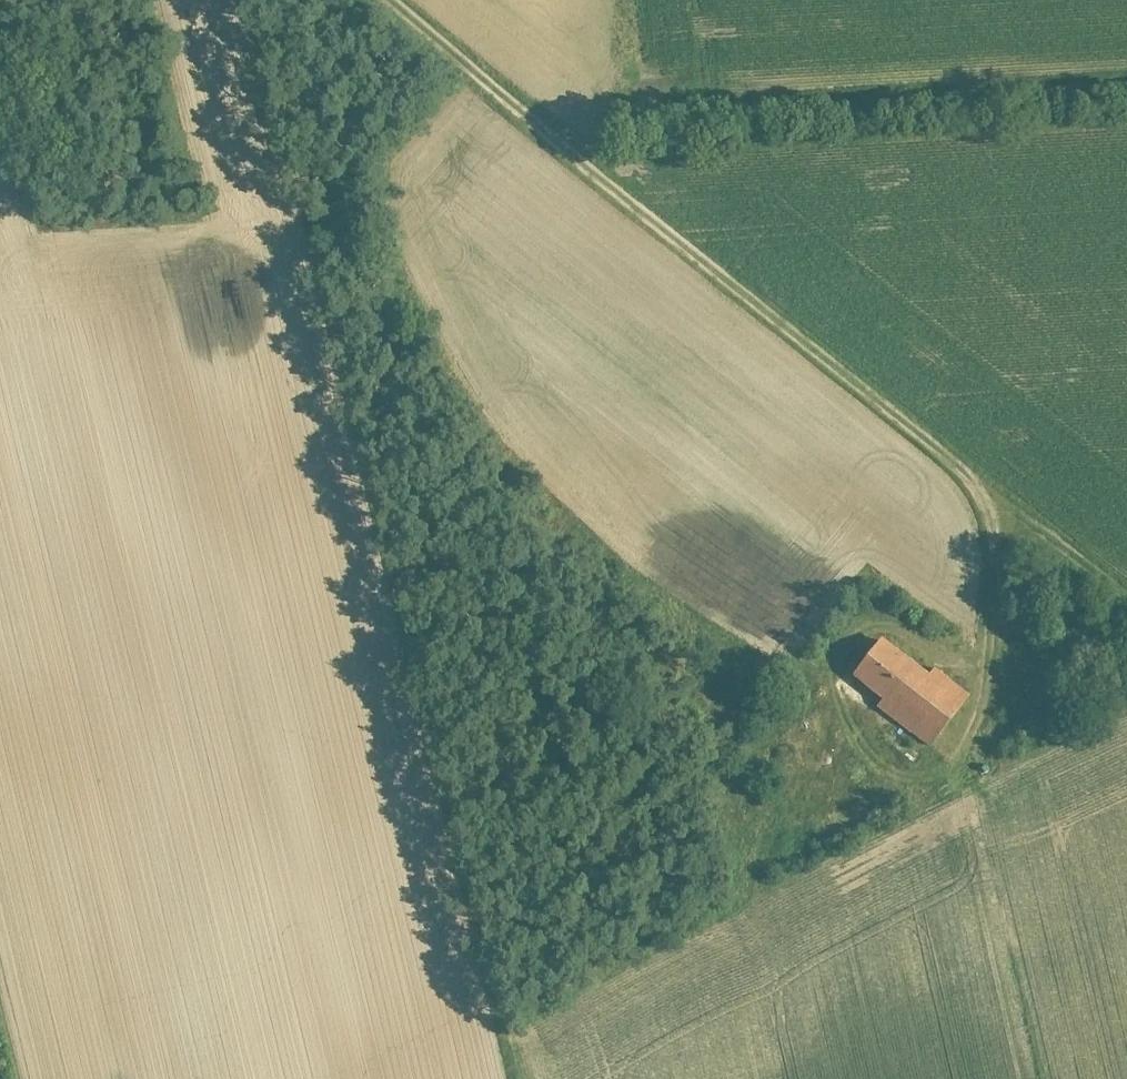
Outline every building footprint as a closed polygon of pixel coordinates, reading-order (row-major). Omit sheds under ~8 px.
[(878,638),(841,687),(923,749),(960,700),(878,638)]
